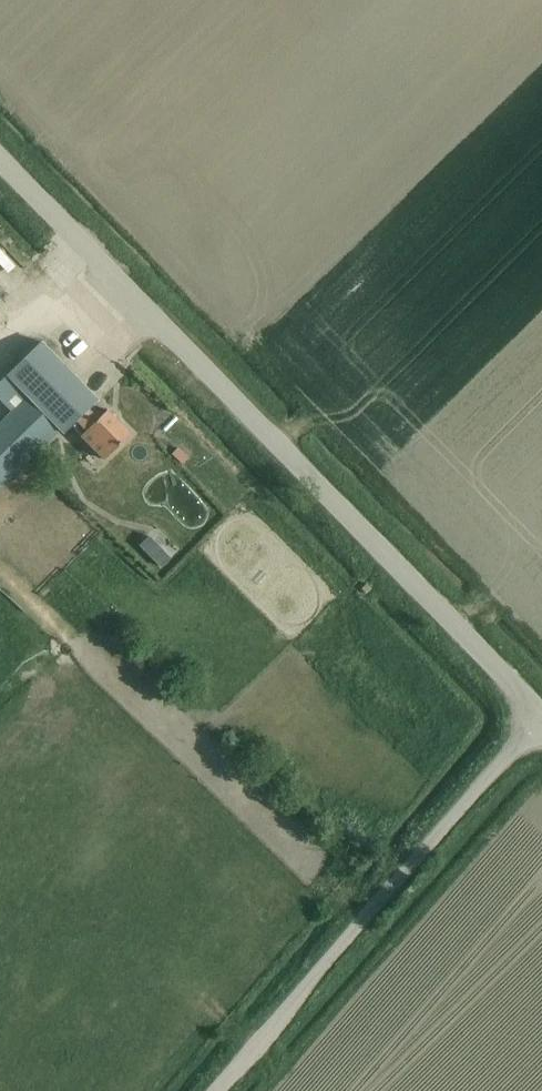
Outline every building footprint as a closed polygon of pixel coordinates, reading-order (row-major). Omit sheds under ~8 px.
[(103,414),(92,404),(98,399),(39,340),(0,379),(0,399),(10,410),(0,421),(0,487),(27,461),(67,421),(105,459),(132,432),(108,409),(103,414)] [(179,450),(174,456),(183,465),(189,459),(179,450)] [(162,549),(152,558),(161,568),(171,558),(162,549)]
